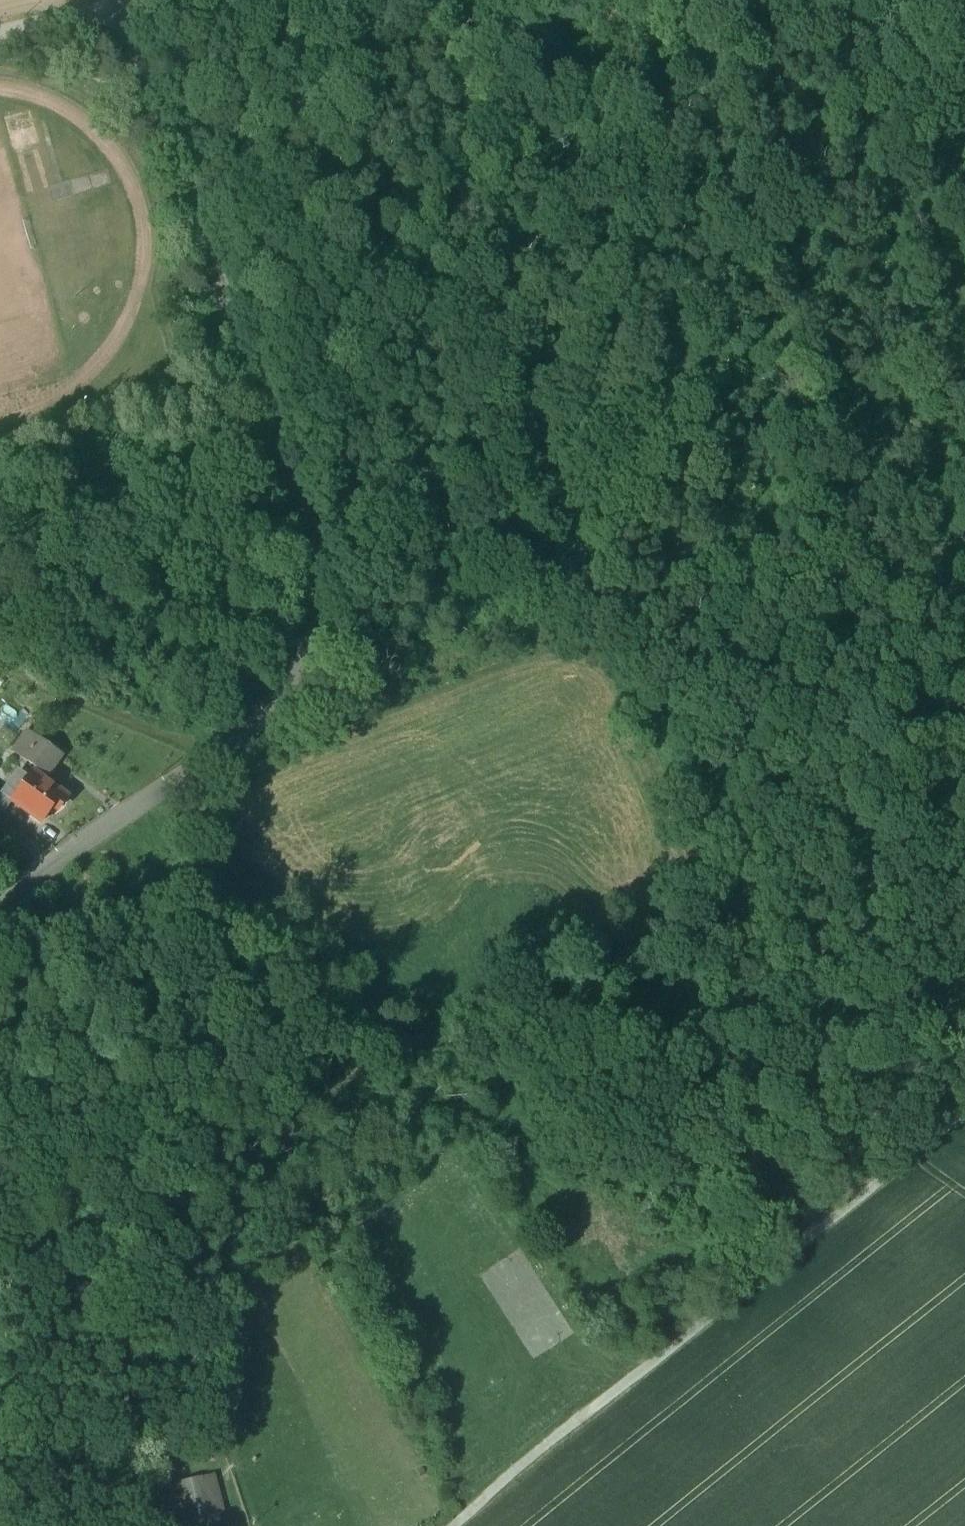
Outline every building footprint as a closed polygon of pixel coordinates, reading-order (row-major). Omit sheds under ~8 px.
[(49,748),(25,731),(12,750),(36,767),(49,748)] [(66,796),(32,772),(23,784),(11,801),(41,822),(52,806),(57,810),(66,796)] [(6,796),(5,797),(11,801),(23,784),(17,780),(6,796)] [(0,791),(0,807),(5,810),(11,801),(5,797),(6,796),(0,791)] [(200,1479),(169,1486),(178,1525),(202,1519),(199,1508),(207,1506),(200,1479)]
